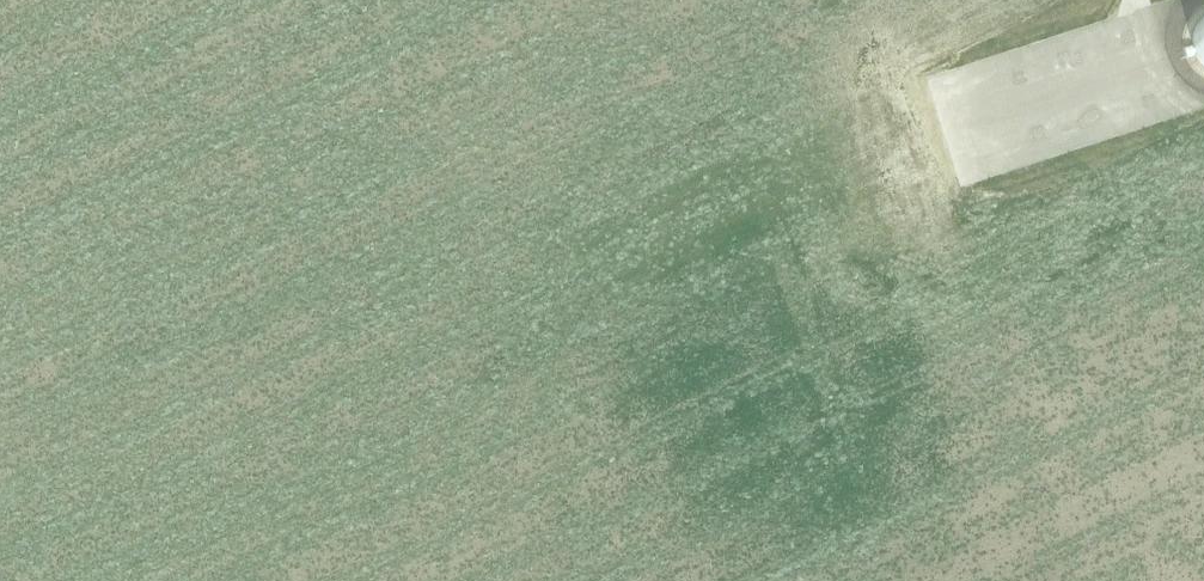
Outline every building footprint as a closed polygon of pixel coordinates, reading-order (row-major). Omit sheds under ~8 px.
[(1195,40),(1195,43),(1195,46),(1196,48),(1197,51),(1198,53),(1199,56),(1200,58),(1202,60),(1203,62),(1203,18),(1202,20),(1200,22),(1199,25),(1198,27),(1197,30),(1196,32),(1195,35),(1195,38),(1195,40)]
